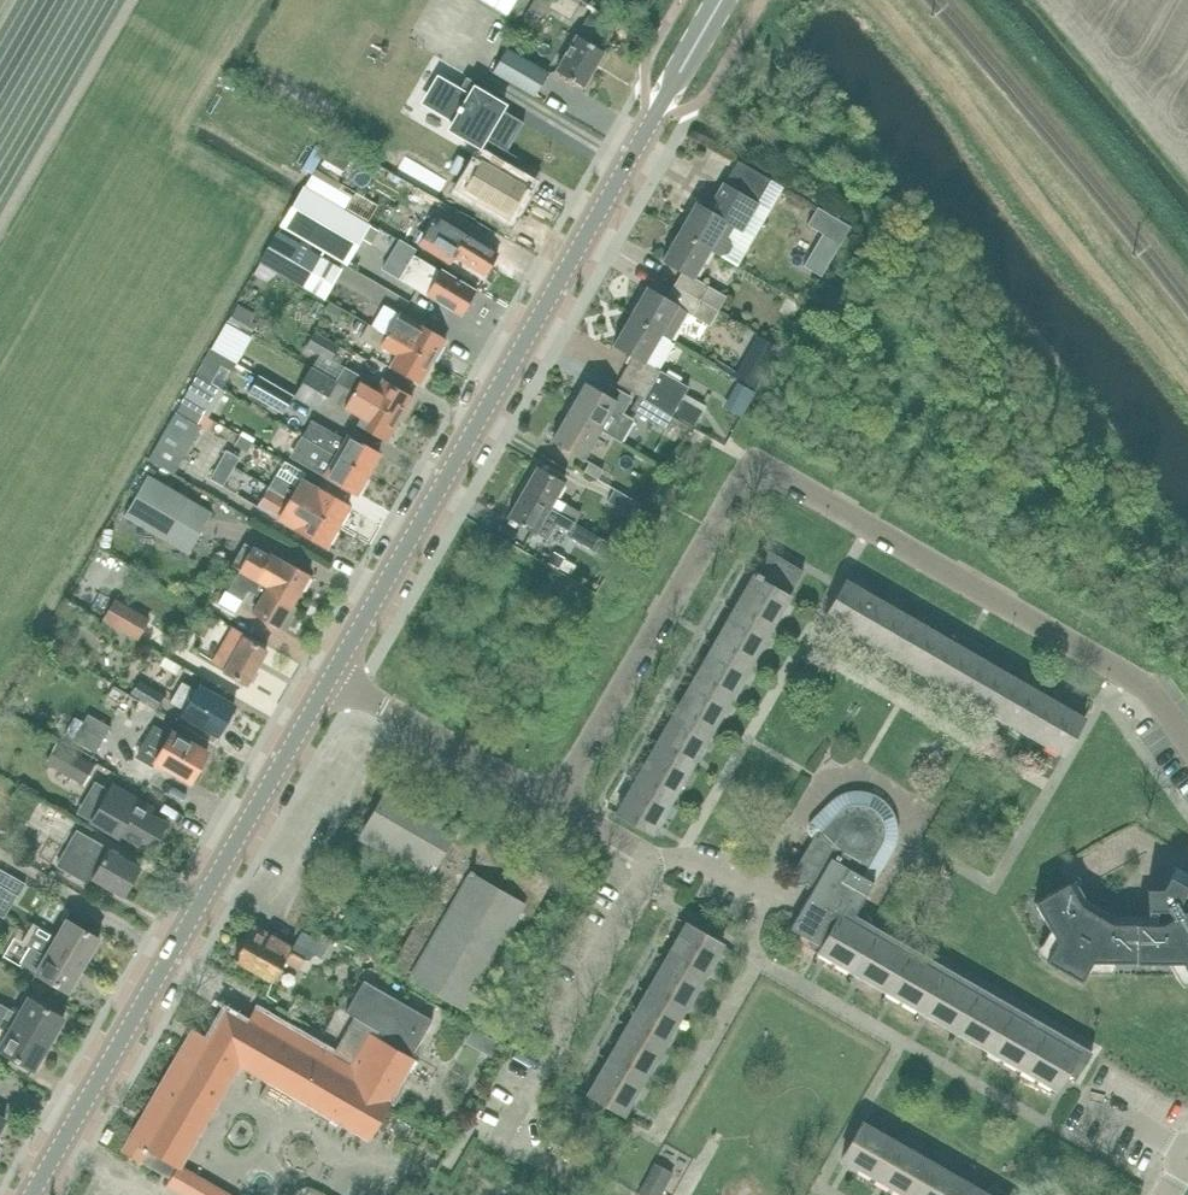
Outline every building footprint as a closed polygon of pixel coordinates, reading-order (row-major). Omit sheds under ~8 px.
[(519,0),(483,0),(509,16),(519,0)] [(529,8),(544,16),(553,0),(534,0),(529,8)] [(593,44),(604,24),(588,15),(577,34),(576,33),(555,71),(583,87),(604,51),(593,44)] [(534,96),(547,73),(505,48),(491,72),(534,96)] [(492,92),(465,77),(458,90),(438,79),(425,102),(454,119),(448,129),(478,146),(473,154),(478,157),(506,174),(516,157),(506,151),(523,122),(501,109),(503,105),(489,97),(492,92)] [(286,128),(279,141),(311,157),(318,144),(286,128)] [(334,177),(346,156),(329,146),(317,167),(334,177)] [(417,163),(408,179),(473,217),(482,201),(508,217),(526,186),(478,157),(460,188),(417,163)] [(695,201),(679,230),(709,248),(720,254),(726,252),(731,243),(729,235),(724,233),(730,223),(740,229),(749,214),(751,216),(758,203),(771,180),(738,160),(725,183),(719,180),(703,206),(695,201)] [(312,173),(306,185),(345,207),(352,196),(312,173)] [(345,208),(345,207),(306,185),(305,186),(304,185),(280,226),(345,264),(347,265),(371,225),(345,208)] [(354,197),(347,208),(357,214),(363,203),(354,197)] [(817,207),(807,225),(840,244),(851,226),(817,207)] [(465,233),(457,227),(437,215),(418,245),(448,264),(452,256),(484,276),(498,254),(465,233)] [(324,300),(345,264),(280,226),(259,262),(303,288),(324,300)] [(679,230),(662,259),(681,270),(673,284),(719,310),(727,297),(708,285),(693,276),(709,248),(679,230)] [(414,254),(398,279),(425,296),(427,297),(428,295),(445,304),(461,314),(475,290),(441,270),(414,254)] [(646,286),(629,315),(660,333),(670,339),(672,340),(688,312),(691,314),(710,326),(719,310),(673,284),(666,297),(646,286)] [(239,301),(230,315),(252,329),(261,314),(239,301)] [(323,316),(335,322),(342,309),(331,302),(323,316)] [(433,362),(446,339),(401,311),(385,334),(433,362)] [(629,315),(613,344),(632,355),(624,369),(625,370),(617,383),(639,396),(672,415),(673,414),(691,424),(694,427),(706,406),(703,404),(685,394),(689,387),(654,366),(670,339),(660,333),(629,315)] [(357,321),(353,329),(361,333),(365,325),(357,321)] [(433,362),(385,334),(369,324),(360,338),(380,351),(382,347),(395,355),(389,367),(420,385),(433,362)] [(315,330),(305,347),(331,362),(341,346),(315,330)] [(211,349),(197,375),(216,385),(221,389),(236,363),(211,349)] [(336,380),(311,366),(294,395),(293,396),(294,397),(320,412),(328,399),(337,381),(336,380)] [(400,419),(413,397),(383,378),(376,390),(361,381),(363,377),(344,366),(336,380),(337,381),(400,419)] [(763,379),(747,370),(741,380),(757,389),(763,379)] [(196,374),(189,389),(207,400),(216,385),(197,375),(196,374)] [(293,396),(294,395),(259,375),(247,393),(283,414),(294,397),(293,396)] [(400,419),(337,381),(328,399),(343,407),(344,407),(360,417),(356,424),(387,442),(400,419)] [(585,382),(568,411),(599,429),(621,442),(633,420),(622,413),(631,397),(610,385),(605,394),(585,382)] [(665,428),(672,415),(639,396),(631,409),(665,428)] [(201,427),(197,425),(203,414),(181,402),(164,432),(190,446),(201,427)] [(599,429),(568,411),(551,441),(582,459),(599,429)] [(380,455),(346,435),(344,438),(312,420),(302,435),(302,436),(308,440),(309,440),(368,475),(380,455)] [(175,473),(190,446),(164,432),(149,459),(175,473)] [(293,445),(313,457),(308,465),(357,494),(368,475),(309,440),(308,440),(302,436),(302,435),(300,434),(293,445)] [(230,450),(224,460),(237,467),(243,458),(230,450)] [(604,470),(590,462),(584,472),(598,480),(604,470)] [(582,512),(555,497),(564,481),(537,465),(522,491),(576,522),(582,512)] [(338,527),(350,507),(318,488),(319,487),(302,477),(297,486),(277,474),(268,489),(338,527)] [(160,536),(188,551),(212,511),(148,475),(124,516),(160,536)] [(327,546),(338,527),(268,489),(259,506),(279,518),(327,546)] [(608,501),(632,516),(640,502),(615,489),(608,501)] [(576,522),(522,491),(507,517),(547,540),(556,524),(571,533),(576,522)] [(577,523),(569,537),(594,551),(603,537),(577,523)] [(232,566),(240,570),(294,602),(310,575),(283,559),(282,561),(269,553),(267,556),(245,543),(232,566)] [(753,575),(788,595),(803,570),(768,550),(753,575)] [(563,558),(552,552),(547,561),(557,567),(563,558)] [(279,629),(294,602),(240,570),(227,591),(243,600),(249,591),(259,598),(251,613),(279,629)] [(790,596),(788,595),(753,575),(743,592),(780,613),(790,596)] [(842,626),(863,589),(846,580),(825,616),(842,626)] [(859,636),(880,599),(863,589),(842,626),(859,636)] [(770,630),(780,613),(743,592),(733,609),(770,630)] [(151,619),(119,600),(115,598),(102,620),(137,641),(151,619)] [(876,645),(897,609),(880,599),(859,636),(876,645)] [(760,647),(770,630),(733,609),(724,626),(760,647)] [(893,655),(914,619),(897,609),(876,645),(893,655)] [(909,665),(930,629),(914,619),(893,655),(909,665)] [(751,664),(760,647),(724,626),(714,643),(751,664)] [(243,636),(244,635),(245,634),(232,627),(212,661),(224,669),(223,670),(247,685),(267,650),(243,636)] [(926,675),(947,639),(930,629),(909,665),(926,675)] [(943,685),(964,648),(947,639),(926,675),(943,685)] [(741,681),(751,664),(714,643),(704,660),(741,681)] [(960,695),(981,658),(964,648),(943,685),(960,695)] [(977,704),(998,668),(981,658),(960,695),(977,704)] [(731,698),(741,681),(704,660),(694,677),(731,698)] [(994,714),(1015,678),(998,668),(977,704),(994,714)] [(721,715),(731,698),(694,677),(684,694),(721,715)] [(1011,724),(1032,688),(1015,678),(994,714),(1011,724)] [(139,679),(130,694),(157,710),(166,695),(139,679)] [(234,707),(197,685),(194,690),(182,682),(171,701),(183,709),(181,713),(219,734),(234,707)] [(1028,734),(1049,698),(1032,688),(1011,724),(1028,734)] [(711,732),(721,715),(684,694),(674,711),(711,732)] [(1045,744),(1066,707),(1049,698),(1028,734),(1045,744)] [(1066,707),(1045,744),(1062,753),(1083,717),(1066,707)] [(702,749),(711,732),(674,711),(664,728),(702,749)] [(89,714),(74,739),(95,752),(110,727),(89,714)] [(144,741),(136,755),(154,766),(157,760),(191,780),(207,753),(170,732),(170,734),(153,725),(144,741)] [(692,766),(702,749),(664,728),(655,745),(692,766)] [(57,742),(45,762),(84,786),(96,765),(57,742)] [(682,783),(692,766),(655,745),(645,762),(682,783)] [(672,800),(682,783),(645,762),(635,779),(672,800)] [(663,817),(672,800),(635,779),(625,796),(663,817)] [(522,929),(552,879),(458,824),(459,822),(390,782),(358,837),(438,884),(393,961),(412,972),(409,977),(462,1008),(511,923),(522,929)] [(145,804),(119,789),(112,784),(91,820),(118,836),(120,833),(150,851),(166,823),(142,809),(145,804)] [(843,908),(855,915),(892,851),(894,846),(896,841),(897,836),(897,831),(897,825),(896,820),(894,815),(892,811),(889,806),(885,802),(881,799),(877,796),(872,794),(867,792),(862,791),(857,791),(852,791),(847,792),(842,794),(837,797),(833,799),(829,803),(820,812),(811,821),(808,825),(807,830),(809,835),(812,838),(793,871),(793,872),(792,873),(792,875),(792,876),(792,877),(792,878),(793,880),(794,881),(794,882),(796,883),(798,884),(799,884),(800,884),(802,884),(810,893),(798,913),(789,929),(820,946),(843,908)] [(653,834),(663,817),(625,796),(615,812),(653,834)] [(119,895),(119,894),(124,896),(140,867),(119,855),(120,854),(110,848),(109,848),(78,830),(57,865),(99,889),(102,885),(119,895)] [(1175,865),(1164,883),(1162,887),(1160,888),(1147,888),(1147,906),(1166,906),(1171,917),(1161,924),(1112,924),(1080,905),(1067,883),(1034,902),(1057,942),(1046,961),(1080,981),(1092,962),(1181,962),(1187,975),(1187,878),(1174,870),(1176,866),(1175,865)] [(27,884),(0,868),(0,869),(0,886),(20,896),(27,884)] [(860,917),(855,915),(843,908),(820,946),(821,946),(818,952),(834,962),(860,917)] [(877,927),(872,924),(860,917),(834,962),(851,971),(877,927)] [(27,932),(84,965),(99,938),(65,918),(55,936),(33,923),(27,932)] [(676,940),(713,962),(723,945),(686,923),(676,940)] [(271,933),(269,935),(252,926),(233,957),(272,980),(283,960),(298,968),(304,958),(305,959),(309,952),(321,959),(329,946),(302,931),(294,945),(271,933)] [(894,937),(886,932),(877,927),(851,971),(868,981),(894,937)] [(68,992),(84,965),(27,932),(22,942),(30,947),(21,963),(35,971),(34,972),(68,992)] [(885,991),(911,947),(894,937),(868,981),(885,991)] [(703,979),(713,962),(676,940),(666,957),(703,979)] [(902,1001),(928,957),(911,947),(885,991),(902,1001)] [(693,996),(703,979),(666,957),(656,974),(693,996)] [(919,1011),(945,967),(928,957),(902,1001),(919,1011)] [(936,1020),(962,976),(945,967),(919,1011),(936,1020)] [(683,1013),(693,996),(656,974),(646,991),(683,1013)] [(953,1030),(979,986),(962,976),(936,1020),(953,1030)] [(190,1194),(229,1194),(177,1166),(235,1063),(367,1139),(394,1093),(391,1092),(410,1058),(409,1057),(430,1020),(361,981),(344,1012),(351,1017),(331,1054),(253,1009),(245,1023),(224,1011),(209,1037),(192,1028),(122,1151),(139,1161),(140,1159),(170,1177),(167,1182),(190,1194)] [(970,1040),(996,996),(979,986),(953,1030),(970,1040)] [(673,1030),(683,1013),(646,991),(636,1008),(673,1030)] [(49,1044),(64,1018),(27,996),(17,1013),(0,1003),(0,1017),(49,1044)] [(987,1050),(1013,1006),(996,996),(970,1040),(987,1050)] [(1004,1060),(1030,1016),(1013,1006),(987,1050),(1004,1060)] [(663,1047),(673,1030),(636,1008),(626,1025),(663,1047)] [(1021,1070),(1047,1026),(1030,1016),(1004,1060),(1021,1070)] [(49,1044),(0,1017),(0,1029),(5,1032),(0,1042),(0,1050),(34,1070),(49,1044)] [(653,1064),(663,1047),(626,1025),(616,1042),(653,1064)] [(1038,1079),(1064,1036),(1047,1026),(1021,1070),(1038,1079)] [(498,1043),(485,1036),(478,1049),(491,1056),(498,1043)] [(1055,1089),(1081,1045),(1064,1036),(1038,1079),(1055,1089)] [(643,1081),(653,1064),(616,1042),(606,1059),(643,1081)] [(633,1098),(643,1081),(606,1059),(596,1076),(633,1098)] [(623,1115),(633,1098),(596,1076),(587,1093),(623,1115)] [(857,1168),(878,1132),(861,1122),(840,1158),(857,1168)] [(874,1178),(895,1142),(878,1132),(857,1168),(874,1178)] [(891,1188),(912,1151),(895,1142),(874,1178),(891,1188)] [(929,1161),(912,1151),(891,1188),(904,1194),(910,1194),(929,1161)] [(946,1171),(929,1161),(910,1194),(932,1194),(946,1171)] [(640,1194),(642,1194),(657,1194),(670,1172),(657,1165),(640,1194)] [(702,1178),(681,1171),(672,1194),(696,1194),(702,1178)] [(963,1181),(946,1171),(932,1194),(955,1194),(963,1181)] [(980,1191),(963,1181),(955,1194),(977,1194),(980,1191)]
